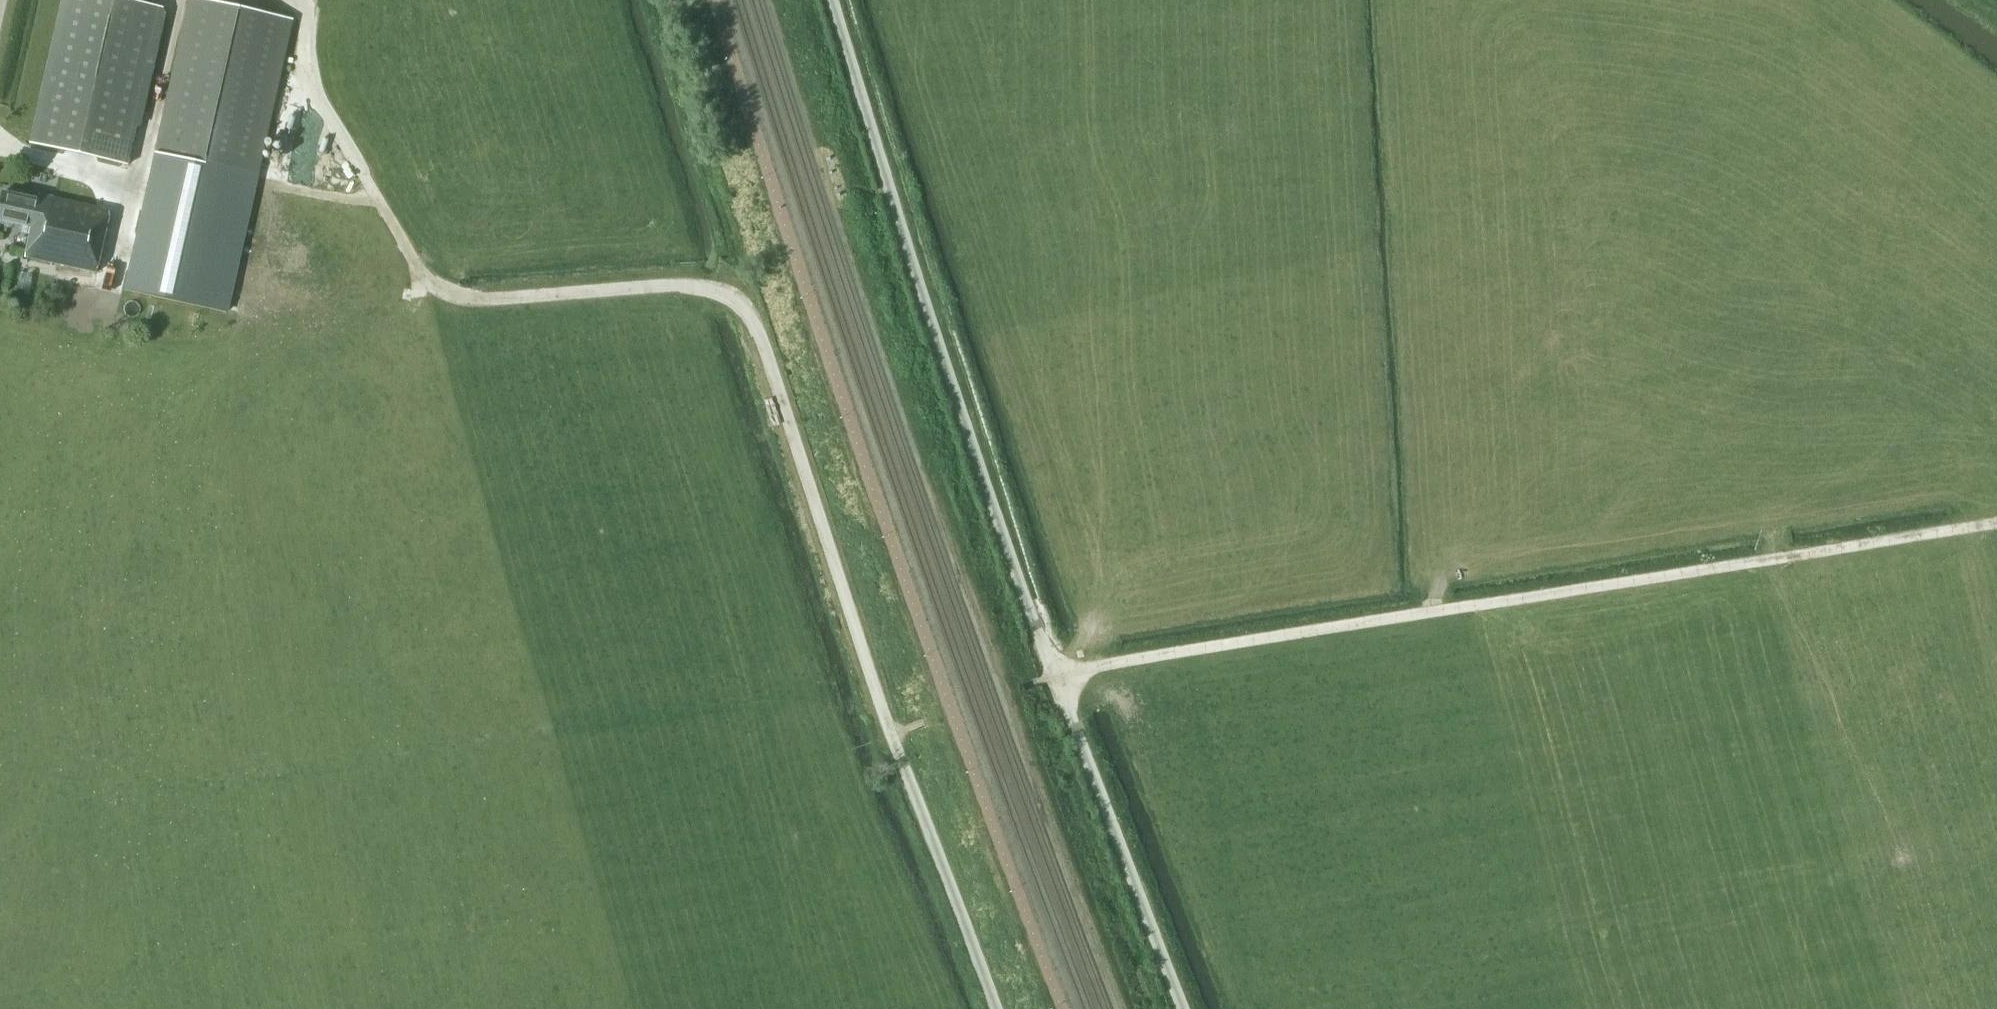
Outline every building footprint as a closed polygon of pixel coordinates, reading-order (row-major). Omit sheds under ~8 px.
[(34,143),(129,164),(139,120),(142,121),(166,14),(163,8),(128,0),(67,0),(34,143)] [(128,290),(224,311),(254,174),(289,18),(209,0),(193,0),(164,130),(160,129),(155,152),(159,153),(128,290)] [(110,212),(111,209),(40,193),(39,197),(21,193),(21,196),(1,192),(0,198),(0,220),(32,227),(25,257),(96,273),(110,212)]
